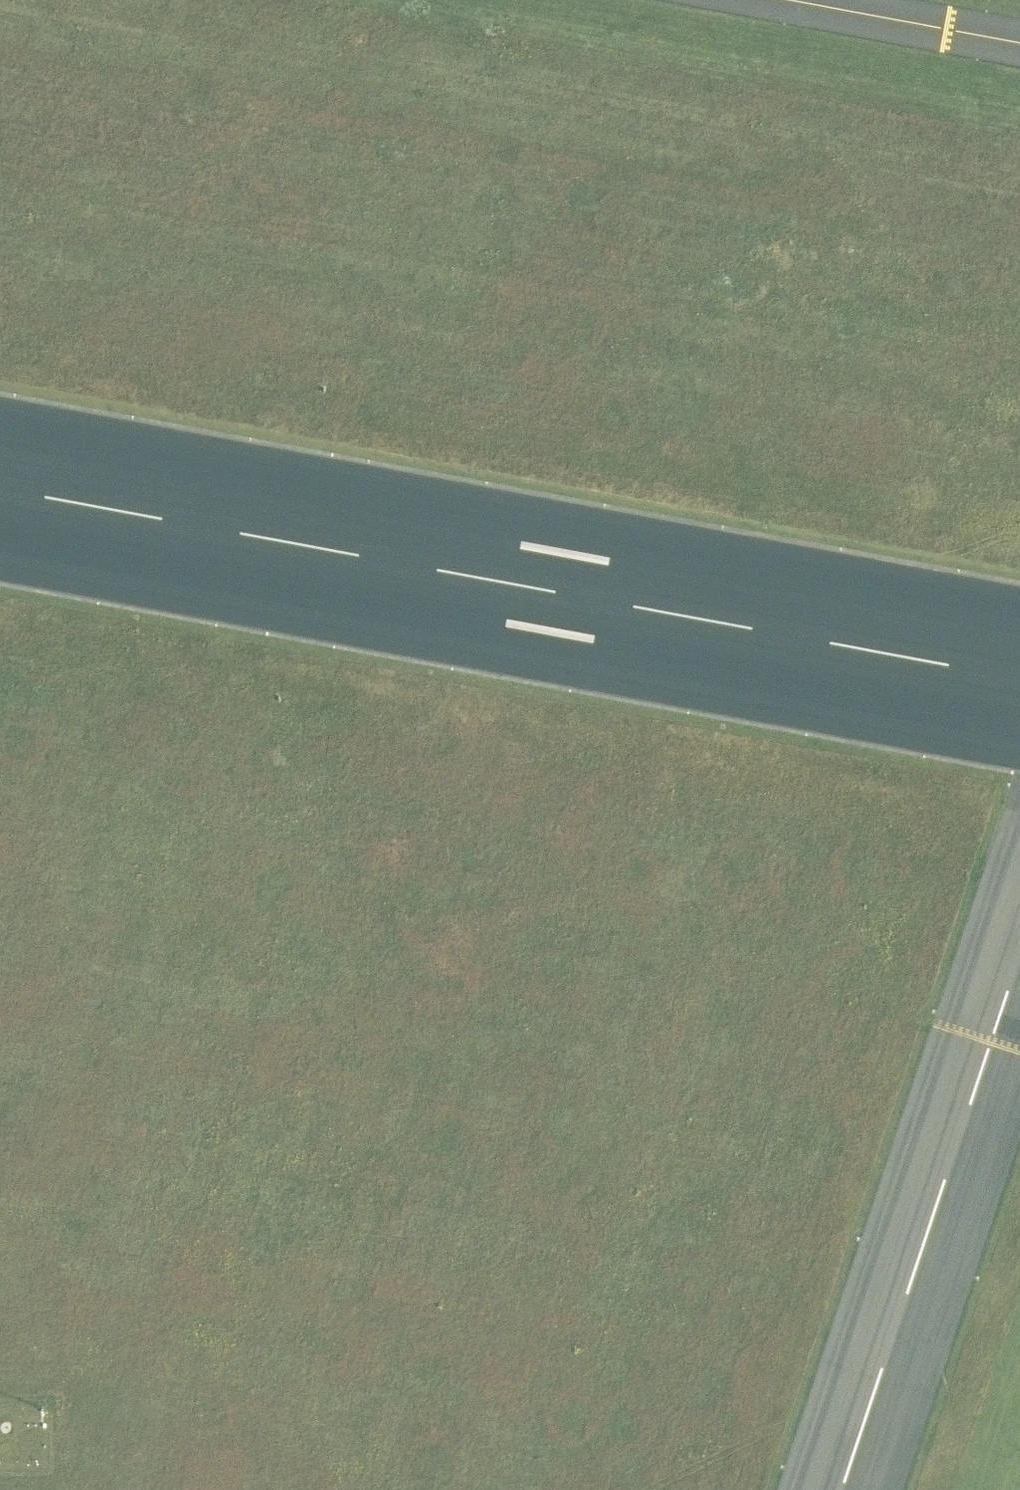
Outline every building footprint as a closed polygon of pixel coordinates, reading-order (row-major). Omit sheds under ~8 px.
[(808,190),(815,202),(826,196),(818,183),(808,190)]
